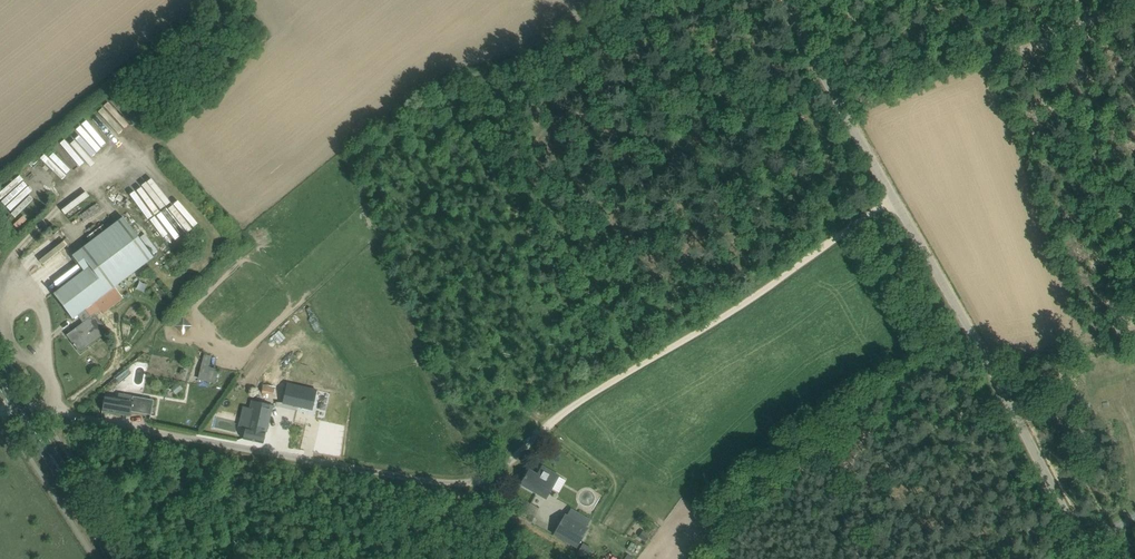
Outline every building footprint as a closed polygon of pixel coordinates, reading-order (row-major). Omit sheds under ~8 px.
[(60,142),(79,165),(92,154),(97,159),(101,156),(95,149),(100,144),(82,123),(76,127),(82,133),(75,139),(70,133),(60,142)] [(52,153),(48,158),(67,171),(70,167),(52,153)] [(0,192),(0,200),(15,216),(34,199),(28,193),(32,190),(18,175),(0,192)] [(172,201),(150,220),(170,244),(192,225),(172,201)] [(80,352),(84,349),(107,331),(95,315),(101,310),(103,313),(123,298),(114,286),(154,258),(122,217),(72,255),(83,270),(53,294),(72,319),(78,315),(84,323),(67,335),(80,352)] [(183,316),(175,324),(183,333),(192,325),(183,316)] [(219,368),(209,365),(212,355),(204,353),(197,379),(214,384),(219,368)] [(125,379),(121,374),(116,378),(120,382),(125,379)] [(173,387),(178,392),(182,389),(178,383),(173,387)] [(311,410),(316,391),(286,384),(282,403),(311,410)] [(106,395),(102,411),(130,416),(132,405),(141,406),(142,402),(133,400),(134,397),(119,394),(119,398),(106,395)] [(246,428),(244,439),(263,443),(264,438),(271,406),(254,402),(247,428),(246,428)] [(521,484),(546,498),(554,486),(550,484),(555,475),(541,467),(536,476),(528,471),(521,484)] [(554,532),(577,546),(588,527),(565,513),(554,532)] [(644,542),(649,534),(643,530),(638,539),(644,542)] [(582,543),(577,553),(587,558),(593,549),(582,543)]
